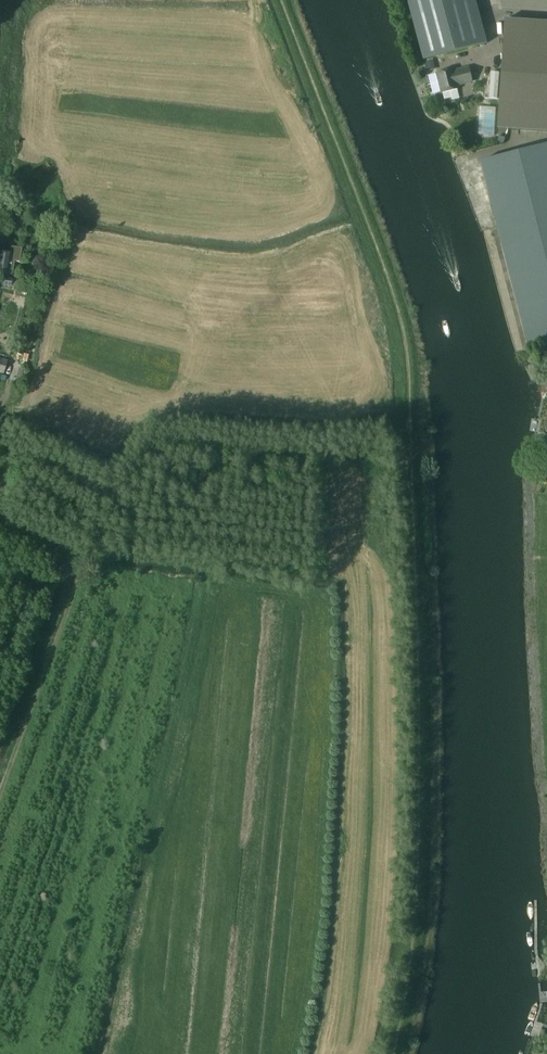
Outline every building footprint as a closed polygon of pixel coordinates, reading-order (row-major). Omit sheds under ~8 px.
[(424,61),(487,44),(475,0),(408,0),(424,61)] [(498,129),(546,132),(546,23),(505,21),(498,129)] [(442,94),(458,90),(457,86),(473,82),(469,68),(454,72),(453,69),(437,73),(442,94)] [(480,161),(528,352),(546,347),(546,145),(480,161)] [(10,254),(0,252),(0,273),(8,274),(8,273),(12,273),(14,262),(19,263),(22,248),(11,246),(10,254)] [(0,283),(0,284),(15,287),(16,280),(1,277),(0,283)] [(18,367),(15,379),(15,381),(24,383),(28,370),(18,367)]
